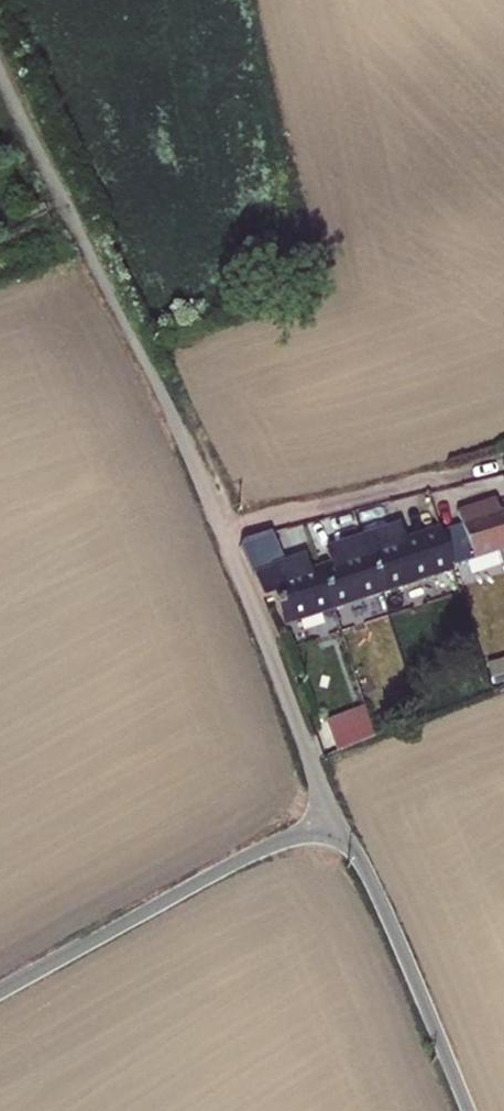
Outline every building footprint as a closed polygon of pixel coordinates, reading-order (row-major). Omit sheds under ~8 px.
[(442,530),(454,566),(503,549),(503,510),(499,512),(495,499),(455,511),(459,525),(442,530)] [(438,531),(431,508),(419,512),(426,535),(438,531)] [(402,530),(364,542),(380,590),(454,566),(442,530),(438,531),(426,535),(405,542),(402,530)] [(283,622),(330,606),(318,571),(309,574),(305,561),(279,570),(266,540),(253,545),(269,575),(283,622)] [(330,606),(380,590),(364,542),(339,550),(325,555),(329,567),(318,571),(330,606)] [(368,702),(327,719),(339,749),(380,732),(368,702)]
